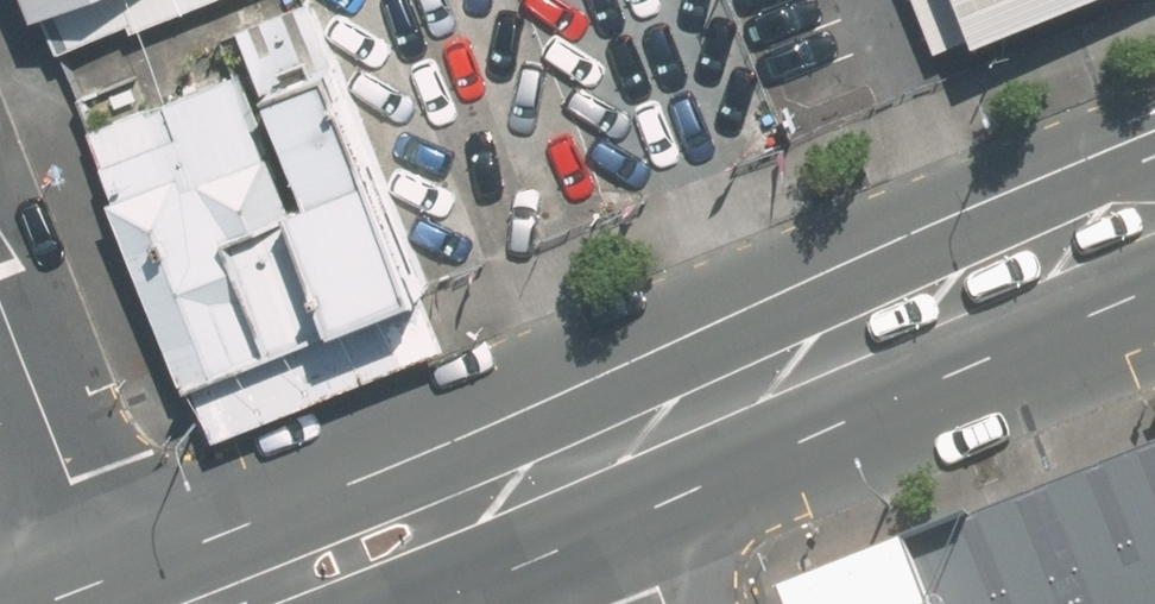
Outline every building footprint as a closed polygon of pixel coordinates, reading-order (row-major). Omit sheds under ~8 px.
[(214,0),(35,0),(56,59),(214,0)] [(247,70),(82,133),(181,391),(416,301),(300,0),(277,0),(227,19),(247,70)] [(998,38),(1096,0),(983,0),(998,38)] [(800,603),(1154,603),(1154,461),(800,603)]
